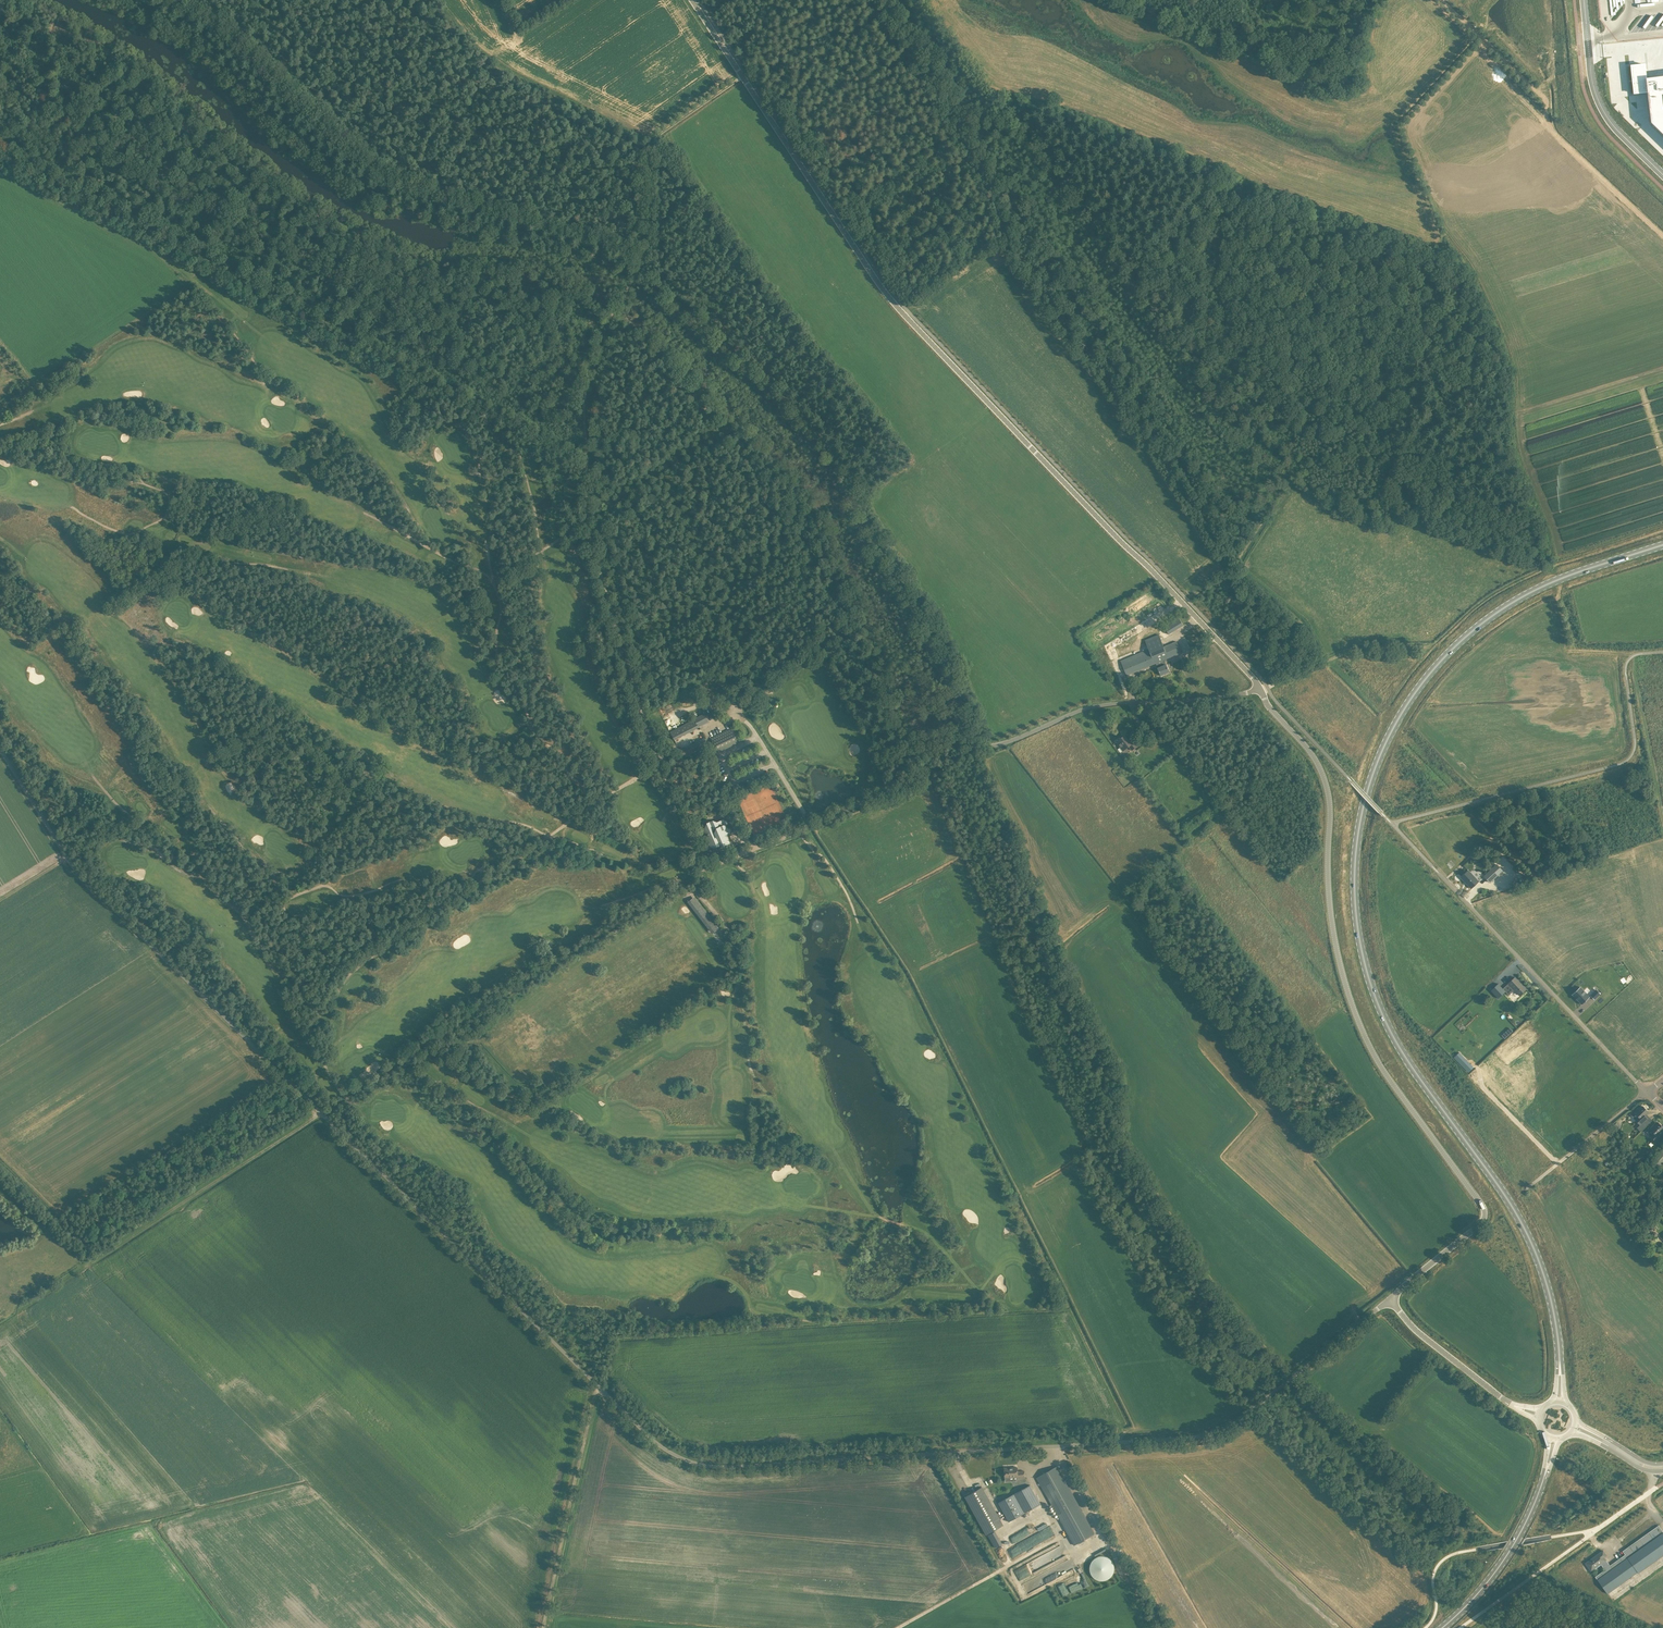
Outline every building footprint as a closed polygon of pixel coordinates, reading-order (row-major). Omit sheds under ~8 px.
[(1631,66),(1634,94),(1646,93),(1650,124),(1662,136),(1662,76),(1646,78),(1645,65),(1631,66)] [(1163,625),(1166,630),(1169,634),(1174,631),(1168,621),(1163,625)] [(1121,660),(1125,670),(1127,675),(1156,663),(1161,675),(1170,672),(1166,664),(1164,665),(1162,660),(1181,652),(1177,641),(1164,647),(1159,635),(1146,640),(1149,648),(1121,660)] [(694,718),(694,719),(670,732),(674,740),(698,727),(708,722),(704,713),(694,718)] [(1153,734),(1161,727),(1157,722),(1148,728),(1153,734)] [(731,728),(716,735),(711,738),(716,748),(736,739),(731,728)] [(1125,735),(1116,742),(1123,750),(1129,746),(1132,750),(1138,746),(1132,738),(1129,741),(1125,735)] [(685,758),(704,749),(708,746),(704,739),(681,751),(685,758)] [(711,820),(706,823),(703,831),(709,846),(714,848),(720,845),(724,847),(725,844),(726,844),(727,845),(726,844),(729,842),(726,834),(730,832),(731,829),(725,827),(726,826),(719,823),(716,825),(715,822),(711,820)] [(1497,864),(1484,876),(1490,882),(1503,870),(1497,864)] [(1472,888),(1479,881),(1468,870),(1461,877),(1465,881),(1467,882),(1466,883),(1472,888)] [(695,897),(688,902),(712,933),(719,928),(695,897)] [(1514,989),(1519,995),(1526,989),(1525,989),(1521,985),(1522,984),(1515,977),(1508,983),(1503,988),(1498,983),(1491,990),(1498,998),(1500,996),(1505,991),(1508,994),(1514,989)] [(1590,997),(1580,987),(1572,994),(1582,1004),(1590,997)] [(1597,990),(1591,996),(1594,999),(1600,993),(1597,990)] [(1460,1052),(1454,1057),(1468,1072),(1474,1067),(1460,1052)] [(1638,1108),(1634,1112),(1631,1115),(1635,1119),(1640,1124),(1637,1127),(1641,1131),(1648,1125),(1644,1121),(1646,1119),(1644,1116),(1645,1115),(1644,1115),(1648,1111),(1643,1106),(1639,1109),(1638,1108)] [(571,1111),(569,1117),(582,1121),(583,1115),(571,1111)] [(1650,1129),(1647,1132),(1650,1136),(1650,1135),(1659,1144),(1662,1140),(1662,1134),(1660,1131),(1662,1129),(1662,1127),(1659,1122),(1655,1126),(1654,1125),(1650,1129)] [(1659,1154),(1651,1162),(1658,1168),(1662,1162),(1662,1149),(1659,1154)] [(1095,1534),(1057,1466),(1037,1477),(1040,1481),(1037,1483),(1039,1485),(1041,1484),(1075,1545),(1095,1534)] [(1016,1476),(1017,1478),(1025,1478),(1025,1471),(1021,1471),(1021,1472),(1018,1472),(1018,1467),(1005,1468),(1005,1477),(1016,1476)] [(1030,1485),(1014,1493),(1025,1513),(1041,1504),(1030,1485)] [(982,1486),(964,1496),(986,1534),(1003,1525),(982,1486)] [(1024,1513),(1014,1494),(998,1502),(1009,1521),(1024,1513)] [(1600,1563),(1605,1570),(1596,1576),(1608,1593),(1638,1572),(1638,1573),(1655,1561),(1662,1555),(1662,1531),(1659,1525),(1623,1551),(1625,1554),(1610,1565),(1608,1563),(1609,1563),(1608,1562),(1606,1560),(1604,1557),(1606,1555),(1603,1550),(1594,1556),(1595,1558),(1593,1560),(1592,1558),(1585,1563),(1591,1570),(1600,1563)] [(988,1534),(994,1547),(1002,1544),(995,1530),(988,1534)] [(1093,1556),(1091,1578),(1111,1580),(1113,1558),(1093,1556)]
